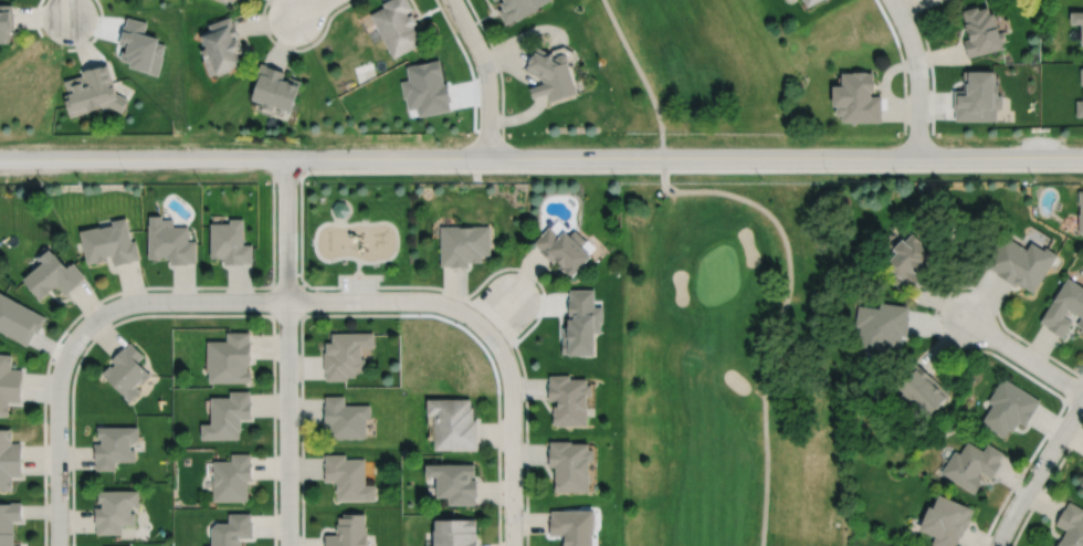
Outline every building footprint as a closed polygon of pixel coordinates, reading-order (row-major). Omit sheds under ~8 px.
[(393,55),(422,41),(412,22),(417,20),(412,11),(408,13),(407,10),(413,7),(410,0),(384,0),(382,1),(385,4),(370,12),(393,55)] [(506,3),(502,6),(504,9),(500,11),(506,25),(516,20),(517,21),(540,10),(539,9),(554,1),(553,0),(504,0),(506,3)] [(9,41),(9,28),(13,28),(13,10),(12,10),(12,2),(0,2),(0,41),(9,41)] [(963,38),(967,55),(1002,46),(1001,40),(1005,39),(1002,29),(998,30),(992,9),(989,10),(987,3),(977,6),(977,3),(961,8),(965,20),(964,20),(966,30),(967,29),(969,35),(963,38)] [(1071,20),(1081,20),(1081,41),(1082,41),(1082,9),(1071,9),(1071,20)] [(209,22),(210,27),(202,29),(208,44),(201,46),(210,73),(218,70),(219,72),(232,66),(232,65),(244,60),(242,52),(246,51),(243,42),(241,42),(238,34),(240,33),(235,21),(233,21),(230,13),(209,22)] [(536,44),(549,50),(550,50),(553,56),(559,60),(557,53),(557,52),(561,51),(567,53),(568,57),(567,59),(577,90),(549,99),(547,91),(533,95),(529,85),(544,81),(542,76),(525,67),(528,59),(532,51),(533,52),(536,44)] [(261,61),(254,80),(259,81),(253,96),(263,101),(262,104),(273,107),(275,102),(292,107),(302,78),(290,74),(288,77),(283,76),(285,70),(261,61)] [(64,78),(69,92),(64,93),(70,107),(69,108),(70,114),(90,108),(101,105),(108,103),(120,109),(128,96),(116,91),(107,62),(95,65),(95,64),(81,69),(83,73),(64,78)] [(963,69),(963,87),(953,87),(953,108),(954,108),(954,118),(996,118),(996,106),(1001,106),(1001,93),(997,93),(997,83),(995,83),(995,70),(992,70),(992,67),(967,67),(967,69),(963,69)] [(840,70),(840,82),(830,82),(831,103),(834,103),(834,113),(840,113),(840,119),(881,119),(881,94),(869,94),(869,88),(873,88),(873,78),(872,78),(872,70),(865,70),(865,69),(852,69),(852,70),(840,70)] [(1075,99),(1075,117),(1082,116),(1082,99),(1075,99)] [(335,200),(330,208),(335,216),(344,216),(348,208),(345,200),(335,200)] [(149,214),(149,222),(148,222),(148,256),(160,256),(160,255),(165,255),(165,256),(170,256),(170,263),(188,263),(188,262),(196,262),(196,240),(188,240),(188,237),(189,237),(189,228),(188,228),(188,224),(174,225),(174,218),(161,218),(161,214),(149,214)] [(78,229),(86,262),(95,260),(95,262),(107,259),(106,254),(111,253),(113,265),(130,261),(130,260),(139,258),(135,239),(130,240),(125,216),(112,219),(112,223),(99,227),(99,224),(78,229)] [(211,221),(211,256),(224,256),(224,263),(243,263),(243,261),(253,261),(252,243),(243,243),(243,217),(230,217),(230,221),(211,221)] [(440,224),(440,264),(449,264),(449,266),(467,266),(467,260),(481,260),(481,254),(490,253),(490,224),(440,224)] [(548,224),(534,242),(539,248),(538,249),(553,261),(556,258),(560,262),(558,265),(564,271),(566,269),(572,274),(591,253),(581,244),(586,240),(574,229),(569,233),(564,229),(559,234),(548,224)] [(911,231),(904,239),(901,237),(892,246),(893,248),(885,256),(887,259),(885,261),(887,263),(886,264),(894,272),(889,277),(902,291),(907,285),(909,286),(921,274),(917,271),(922,266),(923,269),(929,262),(926,260),(933,253),(919,240),(911,231)] [(984,263),(997,271),(996,272),(1013,284),(1016,282),(1022,286),(1023,285),(1032,291),(1056,253),(1044,245),(1043,248),(1031,240),(1027,248),(1003,233),(984,263)] [(21,277),(39,298),(49,291),(48,291),(56,283),(65,294),(80,282),(78,280),(85,275),(73,261),(66,266),(53,251),(21,277)] [(1039,321),(1047,325),(1045,327),(1061,336),(1071,321),(1063,315),(1068,307),(1081,316),(1076,324),(1082,328),(1082,286),(1068,276),(1039,321)] [(569,288),(569,297),(568,297),(568,316),(569,316),(569,317),(568,317),(568,325),(567,325),(567,326),(562,326),(562,340),(561,340),(561,351),(568,351),(568,354),(595,354),(593,332),(600,332),(600,322),(602,322),(602,305),(593,305),(593,288),(569,288)] [(27,345),(34,330),(36,332),(45,316),(0,292),(0,331),(27,345)] [(856,304),(854,325),(859,326),(855,346),(861,354),(882,356),(883,350),(900,353),(902,339),(901,339),(901,334),(905,335),(908,315),(907,315),(908,306),(879,301),(877,307),(856,304)] [(228,332),(228,340),(208,340),(208,371),(209,371),(209,381),(250,381),(250,369),(248,369),(248,365),(250,365),(250,359),(251,359),(251,340),(250,340),(250,332),(228,332)] [(329,332),(329,342),(324,342),(324,351),(323,351),(323,370),(324,370),(324,380),(346,379),(346,376),(354,376),(354,370),(364,370),(362,357),(359,357),(359,346),(371,346),(371,332),(329,332)] [(130,342),(124,347),(123,346),(111,358),(115,363),(112,367),(109,365),(101,372),(128,400),(139,390),(134,385),(139,380),(141,382),(150,374),(137,360),(143,354),(130,342)] [(8,414),(9,401),(21,401),(22,368),(11,368),(11,354),(0,353),(0,414),(8,414)] [(897,396),(912,410),(915,406),(926,417),(945,397),(949,393),(930,375),(929,376),(919,366),(916,369),(915,368),(896,386),(902,391),(897,396)] [(549,375),(549,382),(547,382),(547,400),(557,400),(557,406),(553,406),(553,423),(557,423),(557,424),(586,426),(586,395),(591,395),(591,384),(587,384),(587,378),(569,378),(569,375),(549,375)] [(1002,376),(987,401),(991,405),(980,422),(1003,437),(1008,429),(1011,431),(1018,421),(1024,424),(1040,400),(1002,376)] [(201,423),(201,438),(240,438),(240,430),(241,430),(241,418),(252,418),(252,399),(251,400),(251,390),(230,390),(230,397),(211,397),(211,423),(201,423)] [(324,396),(324,405),(322,405),(322,424),(328,424),(328,438),(365,438),(365,418),(369,418),(369,403),(343,405),(343,396),(324,396)] [(425,399),(425,414),(433,414),(433,449),(476,449),(476,419),(472,420),(472,407),(470,407),(470,398),(425,399)] [(97,427),(97,438),(101,438),(101,443),(94,443),(94,461),(95,461),(95,470),(115,470),(115,461),(135,461),(135,449),(130,449),(130,440),(138,440),(138,427),(97,427)] [(11,490),(11,475),(21,475),(21,442),(11,442),(11,429),(0,429),(0,490),(11,490)] [(954,450),(939,472),(974,493),(980,482),(978,481),(980,477),(977,475),(980,471),(990,477),(1000,462),(998,460),(1002,452),(987,442),(982,450),(966,440),(958,453),(954,450)] [(549,441),(549,449),(548,449),(548,465),(555,466),(554,492),(588,492),(589,461),(591,461),(593,459),(593,451),(591,449),(588,449),(588,443),(570,443),(570,441),(549,441)] [(213,460),(213,501),(248,501),(248,480),(252,480),(252,461),(251,461),(251,453),(232,453),(232,460),(213,460)] [(324,454),(324,462),(323,462),(323,480),(334,480),(334,492),(335,492),(335,500),(374,500),(374,485),(364,485),(364,458),(344,459),(344,454),(324,454)] [(424,464),(424,476),(434,476),(434,497),(446,497),(448,505),(474,504),(474,496),(476,496),(475,479),(470,479),(470,476),(473,476),(473,463),(424,464)] [(97,491),(97,502),(102,502),(102,507),(94,507),(94,525),(96,525),(96,534),(122,534),(122,525),(135,525),(135,513),(130,513),(130,505),(138,505),(138,491),(97,491)] [(919,521),(921,521),(917,529),(933,536),(930,544),(936,545),(954,545),(958,536),(960,537),(964,528),(965,529),(970,517),(969,516),(972,508),(937,494),(932,507),(926,505),(919,521)] [(1064,508),(1063,508),(1055,524),(1066,529),(1061,539),(1060,539),(1056,545),(1082,545),(1082,518),(1082,517),(1082,515),(1082,509),(1069,501),(1064,508)] [(13,521),(21,521),(21,502),(10,502),(10,503),(0,503),(0,545),(13,545),(13,521)] [(550,517),(549,517),(549,535),(562,535),(562,545),(560,545),(592,545),(592,534),(593,534),(593,510),(550,510),(550,517)] [(241,540),(239,540),(239,538),(253,538),(253,521),(251,521),(251,513),(229,513),(229,523),(217,523),(211,528),(211,545),(241,545),(241,540)] [(341,516),(336,517),(337,524),(335,524),(335,533),(336,533),(336,535),(323,535),(323,545),(365,545),(365,544),(366,544),(366,532),(364,532),(364,531),(365,531),(365,526),(364,526),(364,513),(341,514),(341,516)] [(433,531),(432,531),(432,545),(475,545),(475,533),(472,533),(472,532),(474,532),(474,519),(433,519),(433,531)]
